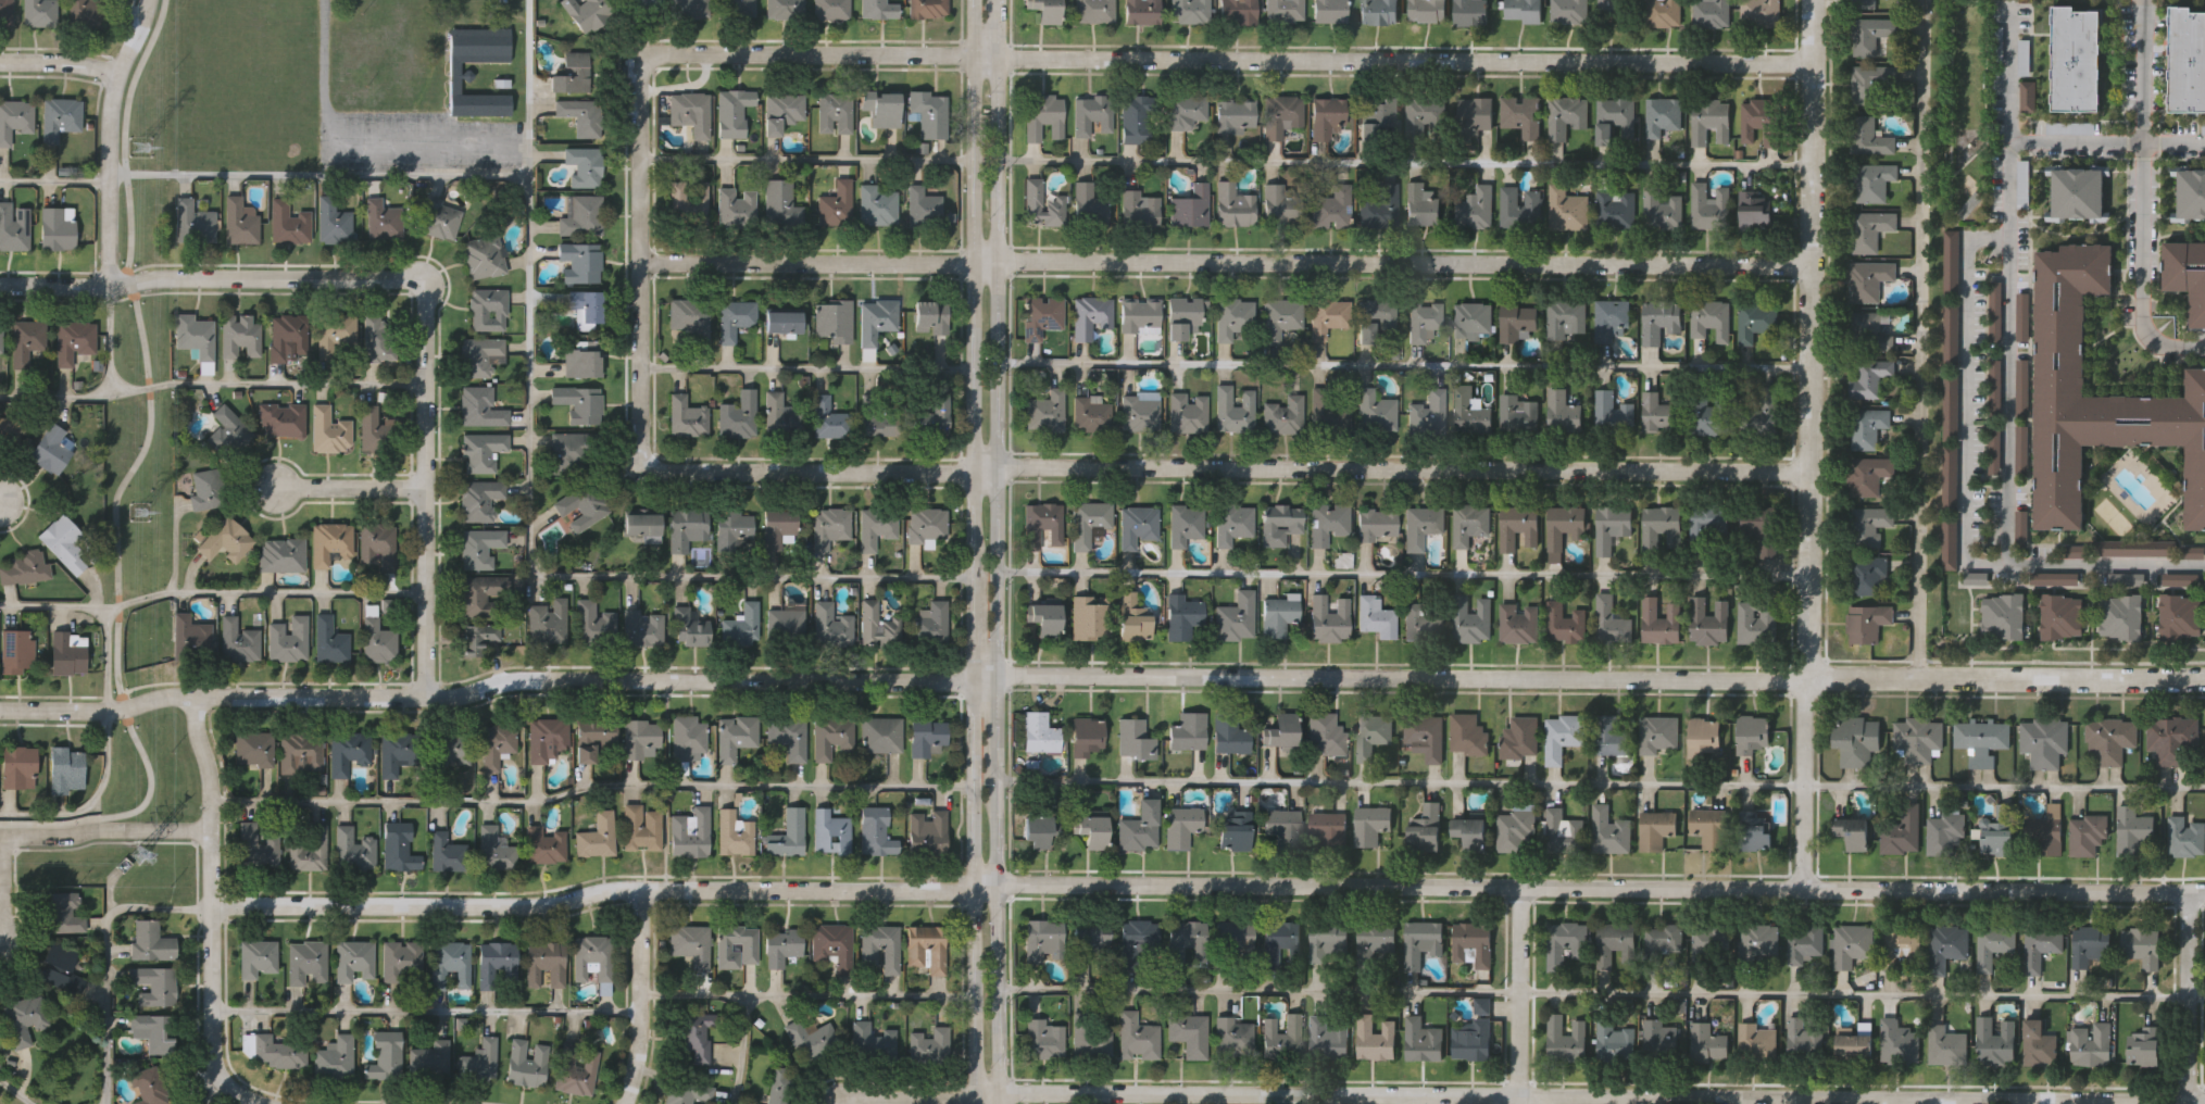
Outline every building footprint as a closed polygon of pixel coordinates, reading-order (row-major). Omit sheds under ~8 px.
[(11,26),(0,26),(0,0),(12,0),(11,26)] [(23,25),(23,0),(55,0),(55,25),(23,25)] [(67,27),(67,0),(101,0),(101,27),(67,27)] [(557,1),(559,0),(572,0),(575,4),(581,0),(607,0),(613,10),(606,15),(609,18),(591,29),(590,27),(581,33),(557,1)] [(625,9),(624,0),(662,0),(663,7),(625,9)] [(669,16),(669,0),(708,0),(709,16),(699,16),(699,18),(675,18),(675,16),(669,16)] [(721,18),(721,0),(755,0),(754,15),(748,15),(748,18),(721,18)] [(764,16),(764,0),(801,0),(801,16),(793,16),(793,18),(771,18),(771,16),(764,16)] [(812,18),(812,0),(847,0),(847,18),(812,18)] [(860,17),(860,0),(885,0),(885,3),(897,3),(897,17),(860,17)] [(907,20),(907,0),(945,0),(945,14),(931,15),(931,17),(919,17),(919,20),(907,20)] [(1024,9),(1024,0),(1058,0),(1058,24),(1037,24),(1037,9),(1024,9)] [(1075,22),(1075,0),(1113,0),(1113,22),(1075,22)] [(1124,24),(1124,0),(1159,0),(1158,24),(1124,24)] [(1170,22),(1170,0),(1208,0),(1208,22),(1170,22)] [(1220,22),(1220,0),(1256,0),(1255,23),(1220,22)] [(1265,20),(1265,0),(1302,0),(1302,20),(1265,20)] [(1313,21),(1313,0),(1344,0),(1344,21),(1313,21)] [(1360,24),(1360,0),(1398,0),(1398,24),(1360,24)] [(1411,21),(1411,0),(1445,0),(1445,21),(1411,21)] [(1454,26),(1454,0),(1487,0),(1487,26),(1454,26)] [(1505,21),(1506,0),(1542,0),(1541,22),(1505,21)] [(1552,22),(1552,0),(1588,0),(1588,22),(1552,22)] [(1600,24),(1600,0),(1628,0),(1628,24),(1600,24)] [(1648,26),(1648,0),(1681,0),(1681,26),(1648,26)] [(1694,26),(1694,0),(1704,0),(1730,0),(1730,26),(1694,26)] [(1742,28),(1742,0),(1781,0),(1781,28),(1742,28)] [(1853,10),(1877,10),(1877,0),(1853,0),(1853,10)] [(2053,5),(2074,5),(2074,10),(2101,10),(2101,112),(2052,111),(2053,5)] [(2190,11),(2204,11),(2204,113),(2168,113),(2168,7),(2190,8),(2190,11)] [(1877,57),(1854,57),(1854,18),(1899,18),(1899,36),(1877,36),(1877,57)] [(449,116),(450,30),(510,30),(510,63),(461,63),(460,95),(510,96),(510,116),(449,116)] [(2018,39),(2030,39),(2030,75),(2018,75),(2018,39)] [(550,92),(550,76),(555,76),(555,68),(562,68),(562,52),(587,52),(587,92),(550,92)] [(1853,66),(1897,66),(1897,91),(1882,91),(1882,104),(1853,104),(1853,66)] [(2021,80),(2038,81),(2037,113),(2022,112),(2021,80)] [(715,138),(715,91),(725,91),(725,89),(741,89),(741,91),(752,91),(752,106),(741,106),(741,120),(742,120),(743,138),(715,138)] [(667,124),(668,95),(678,95),(678,92),(700,92),(700,95),(706,95),(706,139),(690,139),(690,117),(681,117),(681,124),(667,124)] [(918,140),(919,114),(907,114),(909,92),(927,92),(927,97),(947,97),(945,140),(918,140)] [(817,133),(817,93),(851,95),(851,134),(836,134),(836,121),(830,121),(830,133),(817,133)] [(1062,138),(1050,138),(1050,124),(1041,124),(1041,141),(1025,141),(1025,93),(1062,93),(1062,138)] [(763,137),(764,95),(803,96),(803,121),(793,121),(793,125),(780,124),(780,137),(763,137)] [(869,128),(869,117),(874,117),(875,98),(879,98),(879,95),(898,95),(897,128),(869,128)] [(1302,95),(1302,128),(1282,128),(1282,140),(1263,140),(1263,96),(1302,95)] [(1112,131),(1098,131),(1098,121),(1090,121),(1090,137),(1074,137),(1074,96),(1112,96),(1112,131)] [(1122,143),(1122,96),(1150,96),(1150,143),(1122,143)] [(1206,96),(1206,128),(1169,128),(1169,96),(1206,96)] [(1361,96),(1398,97),(1396,142),(1360,141),(1361,96)] [(1406,141),(1406,96),(1439,96),(1439,141),(1406,141)] [(1540,139),(1513,139),(1513,130),(1502,130),(1502,96),(1540,96),(1540,139)] [(1312,98),(1344,98),(1345,131),(1330,131),(1330,140),(1312,141),(1312,98)] [(1457,98),(1492,98),(1492,130),(1457,130),(1457,98)] [(1567,128),(1567,141),(1549,141),(1550,98),(1589,98),(1588,128),(1567,128)] [(1646,138),(1648,98),(1682,99),(1682,129),(1663,129),(1663,139),(1646,138)] [(40,145),(41,100),(48,101),(48,99),(72,100),(72,101),(79,101),(78,131),(61,131),(61,127),(57,127),(57,145),(40,145)] [(1614,146),(1598,146),(1598,99),(1634,99),(1634,141),(1614,141),(1614,146)] [(1708,146),(1692,146),(1692,100),(1729,99),(1730,143),(1717,143),(1717,128),(1708,128),(1708,146)] [(553,117),(554,100),(594,100),(594,108),(599,108),(599,115),(602,115),(601,129),(599,129),(599,138),(574,138),(574,117),(553,117)] [(1254,100),(1254,133),(1215,133),(1216,100),(1254,100)] [(1764,147),(1764,128),(1755,128),(1755,143),(1742,143),(1742,100),(1779,100),(1779,147),(1764,147)] [(0,103),(0,101),(23,101),(23,102),(33,102),(33,134),(20,134),(20,128),(11,128),(11,147),(0,147),(0,103)] [(1853,115),(1876,115),(1876,136),(1895,136),(1895,153),(1853,153),(1853,115)] [(2046,121),(2095,120),(2096,133),(2046,133),(2046,121)] [(569,188),(569,175),(575,174),(575,163),(564,164),(563,149),(599,147),(599,155),(600,155),(601,177),(599,178),(599,187),(569,188)] [(2017,160),(2029,160),(2028,208),(2017,208),(2017,160)] [(1856,202),(1856,165),(1899,165),(1899,180),(1887,180),(1887,202),(1856,202)] [(2053,171),(2069,171),(2069,170),(2088,170),(2088,171),(2104,171),(2104,217),(2053,216),(2053,171)] [(2194,170),(2204,170),(2204,218),(2178,217),(2178,171),(2194,172),(2194,170)] [(1025,224),(1025,177),(1043,177),(1043,193),(1065,193),(1065,224),(1025,224)] [(815,225),(816,196),(834,196),(834,178),(851,178),(850,223),(842,222),(842,225),(815,225)] [(763,224),(764,179),(791,179),(791,205),(802,206),(801,228),(780,227),(780,224),(763,224)] [(668,224),(667,181),(682,180),(682,189),(691,188),(691,181),(703,181),(704,223),(668,224)] [(1106,224),(1074,224),(1075,180),(1093,180),(1092,195),(1107,195),(1106,224)] [(1235,180),(1235,193),(1254,193),(1254,225),(1216,224),(1216,180),(1235,180)] [(1206,225),(1169,225),(1169,198),(1191,198),(1191,181),(1206,181),(1206,225)] [(1379,193),(1379,181),(1398,181),(1398,226),(1360,227),(1358,193),(1379,193)] [(1426,181),(1426,193),(1439,193),(1439,224),(1405,224),(1405,181),(1426,181)] [(1350,226),(1311,226),(1311,196),(1332,197),(1332,183),(1350,184),(1350,226)] [(1692,183),(1708,183),(1708,198),(1716,198),(1716,187),(1731,187),(1731,227),(1692,227),(1692,183)] [(859,222),(857,184),(874,184),(874,190),(893,190),(893,221),(886,221),(886,224),(865,224),(865,222),(859,222)] [(905,228),(906,184),(920,185),(920,195),(938,195),(938,225),(919,225),(919,228),(905,228)] [(1264,184),(1285,184),(1285,193),(1299,193),(1299,221),(1264,221),(1264,184)] [(1493,227),(1459,227),(1459,197),(1477,197),(1477,184),(1493,184),(1493,227)] [(1589,228),(1550,228),(1550,184),(1567,184),(1567,196),(1589,196),(1589,228)] [(1501,228),(1501,187),(1521,187),(1521,190),(1542,190),(1542,228),(1501,228)] [(717,225),(716,188),(734,188),(734,198),(741,198),(741,191),(753,191),(754,224),(746,224),(746,226),(725,227),(725,225),(717,225)] [(1683,195),(1683,228),(1644,228),(1644,188),(1662,188),(1662,195),(1683,195)] [(1158,227),(1120,227),(1120,189),(1141,189),(1141,196),(1158,196),(1158,227)] [(1598,228),(1598,190),(1636,190),(1636,228),(1598,228)] [(1740,191),(1770,191),(1770,228),(1740,228),(1740,191)] [(451,240),(444,237),(443,240),(423,233),(423,230),(415,228),(427,193),(442,199),(440,203),(462,212),(451,240)] [(316,238),(318,195),(335,196),(335,202),(341,203),(341,210),(351,211),(350,239),(341,239),(341,240),(339,240),(338,244),(323,243),(323,239),(316,238)] [(224,241),(224,196),(240,196),(240,205),(251,205),(251,214),(256,214),(256,241),(224,241)] [(556,236),(556,217),(569,217),(569,197),(601,196),(601,212),(597,212),(597,217),(600,217),(600,236),(556,236)] [(176,242),(176,197),(191,198),(191,215),(196,215),(196,211),(213,212),(213,243),(176,242)] [(271,241),(271,197),(287,197),(287,216),(297,216),(297,212),(310,212),(310,240),(299,240),(299,243),(276,243),(276,241),(271,241)] [(368,242),(365,199),(379,199),(380,209),(399,208),(401,237),(381,238),(383,241),(368,242)] [(28,251),(0,250),(0,202),(10,202),(10,221),(14,221),(14,209),(28,209),(28,251)] [(41,250),(40,206),(73,206),(74,247),(63,247),(63,249),(41,250)] [(1853,213),(1896,213),(1896,230),(1878,230),(1878,253),(1853,253),(1853,213)] [(1945,230),(1960,230),(1960,298),(1945,298),(1945,230)] [(471,279),(469,273),(466,274),(462,252),(464,252),(462,241),(498,234),(500,248),(499,249),(500,256),(502,256),(506,274),(489,277),(489,276),(471,279)] [(562,281),(562,267),(568,267),(568,259),(556,259),(556,242),(598,242),(598,250),(600,250),(600,269),(598,269),(598,281),(562,281)] [(2188,367),(2204,368),(2204,528),(2188,527),(2185,446),(2084,444),(2081,529),(2035,527),(2039,252),(2063,252),(2063,242),(2112,244),(2112,293),(2084,292),(2083,396),(2187,396),(2188,367)] [(2163,243),(2204,244),(2204,328),(2191,328),(2192,292),(2162,291),(2163,243)] [(1850,302),(1850,263),(1895,263),(1895,280),(1880,280),(1880,302),(1850,302)] [(1991,280),(2003,280),(2003,340),(1990,340),(1991,280)] [(508,288),(508,314),(503,314),(503,328),(472,328),(472,310),(469,310),(469,306),(468,306),(468,294),(471,294),(471,287),(508,288)] [(576,328),(576,308),(567,308),(568,289),(603,290),(602,322),(594,322),(594,328),(576,328)] [(2018,291),(2030,291),(2030,340),(2018,339),(2018,291)] [(1074,296),(1113,297),(1112,329),(1093,328),(1092,341),(1073,341),(1074,296)] [(1063,328),(1041,328),(1041,341),(1024,341),(1024,297),(1063,297),(1063,328)] [(1200,297),(1200,330),(1186,330),(1186,340),(1167,340),(1167,297),(1200,297)] [(671,327),(671,298),(711,298),(711,328),(707,328),(707,342),(691,342),(691,327),(671,327)] [(815,334),(816,301),(835,302),(835,298),(853,298),(852,341),(830,341),(830,335),(815,334)] [(860,344),(860,301),(875,301),(875,298),(898,299),(898,328),(876,328),(876,344),(860,344)] [(1218,341),(1218,298),(1254,298),(1254,341),(1218,341)] [(1302,330),(1285,330),(1285,341),(1264,341),(1264,298),(1302,298),(1302,330)] [(1350,298),(1350,326),(1327,326),(1327,339),(1311,339),(1311,298),(1350,298)] [(1358,340),(1360,298),(1395,299),(1394,340),(1358,340)] [(914,329),(914,299),(947,299),(947,334),(930,333),(930,324),(926,324),(926,329),(914,329)] [(722,342),(721,300),(756,300),(756,324),(736,325),(736,342),(722,342)] [(1120,333),(1120,300),(1161,300),(1161,333),(1120,333)] [(1549,337),(1549,300),(1586,300),(1586,337),(1549,337)] [(1630,300),(1630,336),(1615,336),(1615,343),(1596,343),(1596,300),(1630,300)] [(1731,301),(1730,343),(1716,343),(1716,328),(1707,328),(1706,338),(1691,337),(1692,300),(1731,301)] [(1681,333),(1662,333),(1662,346),(1643,346),(1643,301),(1681,301),(1681,333)] [(1945,301),(1960,301),(1959,367),(1944,367),(1945,301)] [(1442,302),(1441,328),(1432,328),(1432,343),(1407,343),(1408,302),(1442,302)] [(1492,302),(1492,337),(1454,337),(1454,302),(1492,302)] [(1755,333),(1755,346),(1739,344),(1740,303),(1778,303),(1778,333),(1755,333)] [(1521,343),(1501,343),(1501,304),(1538,304),(1538,330),(1521,330),(1521,343)] [(766,336),(766,310),(802,309),(802,329),(780,329),(781,336),(766,336)] [(222,355),(223,312),(235,312),(235,319),(239,319),(239,313),(252,313),(252,321),(261,322),(261,353),(237,353),(237,356),(222,355)] [(318,359),(318,315),(325,315),(325,313),(349,312),(349,314),(356,314),(356,343),(338,343),(338,340),(333,340),(334,357),(318,359)] [(1894,335),(1894,351),(1851,350),(1851,312),(1881,312),(1880,335),(1894,335)] [(176,347),(176,313),(193,313),(193,319),(213,319),(213,360),(198,360),(198,347),(176,347)] [(270,361),(270,342),(273,342),(273,315),(280,315),(280,313),(308,313),(308,352),(295,352),(296,359),(286,359),(286,361),(270,361)] [(385,325),(390,325),(390,343),(396,343),(396,360),(379,359),(379,361),(365,360),(365,313),(379,313),(379,319),(383,317),(387,322),(385,325)] [(58,365),(58,322),(64,322),(64,319),(89,319),(89,321),(96,321),(96,352),(77,351),(77,348),(74,348),(73,365),(58,365)] [(12,368),(12,322),(46,322),(46,349),(27,349),(27,368),(12,368)] [(463,375),(464,366),(460,366),(461,344),(463,344),(463,336),(505,338),(504,354),(489,354),(489,361),(491,361),(491,365),(494,365),(494,373),(490,373),(490,376),(463,375)] [(564,375),(565,348),(576,348),(576,340),(598,340),(598,354),(600,354),(600,375),(564,375)] [(2017,359),(2030,357),(2029,418),(2017,418),(2017,359)] [(1990,359),(2002,359),(2002,419),(1990,419),(1990,359)] [(1882,399),(1852,399),(1852,361),(1894,361),(1894,377),(1882,377),(1882,399)] [(1944,372),(1959,373),(1959,440),(1944,440),(1944,372)] [(1454,432),(1454,385),(1473,385),(1473,407),(1492,407),(1492,432),(1454,432)] [(568,424),(568,409),(572,409),(572,403),(550,402),(550,386),(600,386),(600,394),(601,394),(601,414),(598,414),(598,424),(568,424)] [(1230,398),(1254,398),(1254,431),(1217,431),(1217,386),(1230,386),(1230,398)] [(1778,432),(1745,432),(1745,386),(1778,386),(1778,432)] [(463,427),(462,419),(460,419),(460,394),(462,394),(462,388),(491,387),(492,405),(489,405),(489,410),(508,410),(508,425),(463,427)] [(719,432),(718,402),(734,402),(734,406),(741,406),(740,388),(755,387),(756,431),(751,431),(751,435),(728,435),(728,432),(719,432)] [(1063,387),(1063,430),(1027,430),(1027,398),(1048,398),(1048,387),(1063,387)] [(1312,387),(1349,387),(1349,432),(1312,432),(1312,387)] [(1358,387),(1375,387),(1375,398),(1396,398),(1396,430),(1358,430),(1358,387)] [(1444,387),(1444,432),(1408,432),(1408,404),(1427,404),(1427,387),(1444,387)] [(1567,388),(1566,404),(1583,404),(1583,430),(1551,430),(1551,388),(1567,388)] [(766,432),(766,389),(782,389),(782,410),(790,410),(790,406),(804,406),(804,434),(795,432),(795,436),(773,436),(773,432),(766,432)] [(1596,389),(1615,389),(1615,403),(1636,403),(1636,435),(1596,435),(1596,389)] [(671,432),(672,391),(687,391),(687,405),(700,405),(700,403),(705,403),(705,405),(709,406),(707,432),(699,432),(699,436),(676,435),(676,432),(671,432)] [(1659,391),(1659,404),(1679,404),(1679,431),(1643,432),(1643,392),(1659,391)] [(815,435),(815,392),(830,392),(830,412),(850,412),(850,435),(815,435)] [(1169,431),(1169,392),(1186,392),(1186,394),(1206,394),(1206,431),(1169,431)] [(863,435),(863,393),(877,393),(877,412),(898,412),(898,435),(863,435)] [(1158,393),(1158,430),(1122,430),(1122,393),(1158,393)] [(1302,393),(1302,432),(1264,432),(1264,403),(1285,403),(1285,393),(1302,393)] [(913,436),(913,413),(932,413),(932,394),(947,394),(948,436),(913,436)] [(1111,402),(1111,430),(1074,431),(1074,396),(1098,394),(1098,402),(1111,402)] [(1501,397),(1536,397),(1534,432),(1501,431),(1501,397)] [(1730,435),(1694,435),(1694,398),(1709,398),(1709,401),(1730,401),(1730,435)] [(226,461),(204,438),(218,425),(222,428),(224,426),(212,413),(223,401),(253,432),(249,437),(250,439),(234,455),(233,454),(226,461)] [(265,432),(265,425),(262,425),(262,417),(258,417),(259,402),(277,402),(277,406),(289,406),(289,403),(306,404),(305,437),(297,437),(297,435),(265,432)] [(312,449),(313,402),(330,402),(330,421),(337,421),(337,418),(352,418),(351,444),(347,444),(347,449),(341,449),(341,452),(316,451),(316,449),(312,449)] [(361,451),(361,402),(378,403),(378,422),(396,422),(396,451),(361,451)] [(1851,450),(1851,410),(1890,410),(1890,428),(1878,428),(1878,450),(1851,450)] [(20,444),(0,443),(0,438),(0,415),(25,415),(25,430),(21,430),(20,444)] [(28,455),(50,419),(65,429),(59,441),(62,443),(64,439),(73,444),(57,473),(51,469),(49,472),(33,462),(34,459),(28,455)] [(1990,425),(2002,426),(2002,474),(1990,473),(1990,425)] [(2017,425),(2029,425),(2029,473),(2017,473),(2017,425)] [(551,472),(551,431),(596,431),(596,453),(591,453),(591,466),(580,466),(580,472),(551,472)] [(464,472),(465,461),(467,461),(467,457),(461,457),(461,442),(463,442),(463,432),(509,432),(508,450),(491,450),(491,459),(496,459),(496,473),(464,472)] [(1944,444),(1958,444),(1958,512),(1943,512),(1944,444)] [(1880,477),(1880,497),(1849,497),(1849,459),(1894,459),(1894,477),(1880,477)] [(192,510),(190,494),(197,493),(192,472),(215,466),(216,472),(220,471),(225,495),(223,495),(224,503),(192,510)] [(576,534),(569,523),(582,514),(577,505),(561,516),(553,504),(590,479),(593,485),(594,484),(607,502),(605,504),(610,511),(576,534)] [(463,522),(463,514),(461,515),(461,487),(463,487),(463,481),(504,480),(505,499),(490,499),(490,505),(493,505),(493,509),(496,509),(496,517),(493,517),(493,522),(463,522)] [(1073,501),(1112,502),(1112,529),(1091,529),(1091,550),(1073,550),(1073,501)] [(1062,502),(1062,545),(1048,545),(1048,528),(1040,528),(1040,548),(1025,548),(1025,502),(1062,502)] [(1350,535),(1328,535),(1328,547),(1311,547),(1310,503),(1350,503),(1350,535)] [(1231,537),(1231,548),(1216,547),(1216,504),(1253,504),(1253,537),(1231,537)] [(1303,504),(1303,532),(1287,532),(1287,545),(1262,545),(1262,504),(1303,504)] [(765,549),(765,505),(798,505),(798,532),(792,532),(792,540),(784,540),(784,549),(765,549)] [(813,551),(814,513),(819,513),(819,509),(828,509),(828,505),(842,505),(842,507),(852,507),(851,538),(829,538),(828,552),(813,551)] [(1185,537),(1185,547),(1170,547),(1170,505),(1203,505),(1203,537),(1185,537)] [(1471,549),(1454,549),(1454,505),(1490,505),(1490,536),(1471,536),(1471,549)] [(669,552),(671,511),(677,511),(677,506),(701,507),(701,510),(707,510),(707,539),(693,539),(693,535),(688,534),(688,552),(669,552)] [(861,551),(861,509),(868,509),(868,506),(888,506),(888,507),(898,507),(898,532),(877,532),(877,551),(861,551)] [(909,542),(907,525),(910,525),(909,509),(917,509),(917,506),(940,506),(940,507),(945,507),(947,537),(935,537),(935,547),(920,548),(920,542),(909,542)] [(1158,538),(1135,538),(1135,549),(1122,549),(1122,506),(1158,506),(1158,538)] [(1501,506),(1539,507),(1539,547),(1526,547),(1526,532),(1517,532),(1516,553),(1500,552),(1501,506)] [(1549,506),(1586,506),(1586,534),(1563,534),(1563,563),(1548,563),(1549,506)] [(1596,557),(1596,506),(1632,506),(1632,537),(1613,537),(1613,557),(1596,557)] [(1643,507),(1680,506),(1681,551),(1665,551),(1665,553),(1644,554),(1643,507)] [(1396,538),(1358,538),(1358,507),(1396,507),(1396,538)] [(1405,552),(1405,507),(1444,507),(1444,532),(1424,532),(1424,552),(1405,552)] [(1743,507),(1777,507),(1777,553),(1761,553),(1761,537),(1743,537),(1743,507)] [(1690,552),(1691,509),(1728,509),(1728,552),(1690,552)] [(1881,548),(1852,548),(1852,509),(1893,509),(1893,527),(1881,527),(1881,548)] [(717,550),(716,510),(740,510),(740,514),(753,514),(754,537),(747,537),(747,544),(736,544),(736,549),(717,550)] [(2016,510),(2029,510),(2029,547),(2016,545),(2016,510)] [(76,575),(37,536),(53,519),(54,520),(63,512),(82,529),(77,534),(79,536),(74,541),(83,551),(78,555),(87,564),(76,575)] [(625,534),(625,513),(660,513),(661,540),(634,540),(634,534),(625,534)] [(211,559),(198,550),(224,514),(247,530),(245,534),(252,539),(235,562),(224,554),(227,549),(221,544),(211,559)] [(1944,516),(1958,516),(1958,569),(1943,568),(1944,516)] [(361,560),(361,522),(372,523),(372,524),(376,524),(376,522),(387,522),(387,524),(394,524),(394,551),(396,551),(396,570),(379,570),(379,551),(374,551),(374,560),(361,560)] [(313,568),(312,525),(351,524),(351,554),(348,554),(348,557),(341,557),(341,554),(337,554),(336,551),(328,552),(328,568),(313,568)] [(463,568),(463,559),(461,559),(461,537),(462,537),(462,528),(504,528),(504,547),(487,547),(487,555),(492,555),(492,568),(463,568)] [(260,570),(260,554),(262,553),(262,547),(264,547),(264,540),(293,539),(293,537),(304,537),(304,570),(260,570)] [(2094,539),(2176,540),(2176,555),(2094,555),(2094,539)] [(16,580),(0,584),(0,565),(10,564),(9,557),(18,556),(20,560),(22,560),(21,553),(27,552),(26,549),(36,548),(37,550),(40,550),(42,563),(49,563),(51,577),(16,582),(16,580)] [(1888,595),(1852,595),(1852,557),(1888,557),(1888,595)] [(2031,573),(2078,573),(2078,585),(2031,584),(2031,573)] [(2163,573),(2198,573),(2198,586),(2163,585),(2163,573)] [(461,617),(461,605),(463,605),(463,588),(461,588),(461,577),(510,576),(510,594),(487,594),(487,601),(496,601),(496,616),(461,617)] [(1253,639),(1215,639),(1214,605),(1237,605),(1237,588),(1253,588),(1253,639)] [(1149,640),(1119,640),(1119,590),(1137,590),(1137,605),(1149,605),(1149,640)] [(1203,600),(1203,624),(1190,624),(1190,640),(1167,640),(1167,593),(1183,593),(1183,599),(1203,600)] [(1349,640),(1312,640),(1312,593),(1327,593),(1327,612),(1337,612),(1337,597),(1349,597),(1349,640)] [(1632,618),(1632,643),(1598,643),(1598,593),(1614,593),(1614,618),(1632,618)] [(1984,600),(1993,600),(1993,598),(2003,598),(2003,595),(2009,595),(2009,593),(2024,594),(2022,640),(2009,640),(2009,638),(2002,638),(2002,637),(1993,636),(1993,635),(1983,635),(1984,600)] [(2043,593),(2057,593),(2057,595),(2064,595),(2064,598),(2072,598),(2072,600),(2082,600),(2082,635),(2072,635),(2072,637),(2063,637),(2063,639),(2057,638),(2057,640),(2042,640),(2043,593)] [(2103,599),(2112,600),(2112,598),(2121,598),(2121,595),(2128,595),(2128,593),(2142,593),(2141,640),(2128,639),(2128,637),(2120,637),(2120,636),(2112,636),(2112,635),(2102,635),(2103,599)] [(2162,593),(2177,593),(2177,595),(2183,595),(2183,598),(2192,598),(2192,600),(2202,600),(2202,636),(2192,635),(2192,637),(2182,637),(2182,639),(2177,639),(2177,640),(2162,640),(2162,593)] [(1395,609),(1395,638),(1378,638),(1378,629),(1358,629),(1358,594),(1379,594),(1379,609),(1395,609)] [(1492,641),(1454,641),(1454,594),(1469,594),(1469,612),(1478,612),(1478,598),(1492,598),(1492,641)] [(1107,595),(1106,638),(1072,638),(1073,595),(1107,595)] [(1680,643),(1642,643),(1643,597),(1659,597),(1658,617),(1666,617),(1667,601),(1681,602),(1680,643)] [(1729,601),(1729,644),(1691,643),(1692,597),(1707,597),(1707,615),(1716,615),(1716,600),(1729,601)] [(566,642),(528,642),(529,604),(546,604),(546,611),(553,611),(553,598),(566,598),(566,642)] [(577,641),(578,598),(597,598),(596,615),(602,615),(602,611),(616,611),(615,641),(601,641),(600,644),(585,643),(585,641),(577,641)] [(914,641),(914,620),(915,622),(916,616),(918,616),(919,606),(929,606),(929,598),(949,599),(948,642),(914,641)] [(1263,638),(1263,598),(1299,598),(1299,622),(1286,622),(1286,638),(1263,638)] [(722,642),(723,618),(743,618),(743,599),(760,600),(759,638),(753,638),(753,643),(744,643),(744,644),(730,644),(730,642),(722,642)] [(815,642),(815,599),(834,599),(834,618),(840,619),(840,614),(854,614),(854,643),(842,643),(842,645),(823,645),(823,643),(815,642)] [(862,642),(862,599),(879,599),(879,625),(884,625),(884,619),(891,619),(891,614),(900,614),(900,644),(879,644),(879,638),(876,638),(876,642),(862,642)] [(1548,600),(1565,600),(1565,612),(1586,612),(1587,641),(1549,641),(1548,600)] [(1740,643),(1740,601),(1778,601),(1778,631),(1772,631),(1772,643),(1740,643)] [(1025,622),(1025,604),(1060,603),(1060,636),(1037,636),(1037,622),(1025,622)] [(1404,603),(1423,603),(1423,610),(1442,610),(1442,639),(1404,639),(1404,603)] [(678,645),(677,622),(675,622),(674,604),(689,604),(689,619),(710,619),(710,644),(678,645)] [(1539,642),(1501,642),(1501,604),(1539,604),(1539,642)] [(1879,624),(1879,644),(1847,644),(1847,606),(1894,606),(1894,624),(1879,624)] [(624,643),(625,607),(640,607),(640,619),(649,620),(649,612),(664,612),(664,643),(624,643)] [(768,641),(768,609),(805,609),(805,640),(795,640),(795,643),(777,643),(777,641),(768,641)] [(174,658),(175,610),(190,610),(189,622),(212,623),(211,657),(186,656),(186,658),(174,658)] [(316,660),(316,612),(331,612),(331,631),(348,631),(349,658),(316,660)] [(223,657),(223,613),(238,614),(238,631),(242,631),(242,627),(260,627),(260,657),(253,656),(253,660),(228,660),(228,657),(223,657)] [(270,657),(270,622),(284,622),(284,627),(291,627),(291,614),(308,614),(308,656),(297,656),(297,660),(275,660),(275,657),(270,657)] [(364,657),(364,615),(377,615),(377,628),(397,628),(398,657),(386,657),(386,660),(371,660),(371,657),(364,657)] [(462,655),(462,630),(464,630),(464,624),(499,624),(499,638),(484,638),(484,655),(462,655)] [(1,673),(1,629),(27,630),(27,638),(32,638),(32,667),(21,667),(21,673),(1,673)] [(51,674),(52,629),(68,629),(68,633),(76,633),(76,636),(85,637),(85,672),(72,670),(72,674),(51,674)] [(1060,751),(1024,751),(1024,711),(1048,711),(1048,727),(1060,727),(1060,751)] [(1205,749),(1169,749),(1169,725),(1179,725),(1179,712),(1205,712),(1205,749)] [(1214,751),(1214,712),(1237,712),(1237,728),(1250,728),(1250,751),(1214,751)] [(1273,720),(1273,712),(1296,713),(1295,747),(1262,747),(1262,720),(1273,720)] [(1310,754),(1308,713),(1335,712),(1336,725),(1345,725),(1346,753),(1310,754)] [(1478,714),(1478,725),(1488,725),(1488,754),(1451,754),(1452,713),(1478,714)] [(1358,762),(1360,714),(1393,715),(1392,744),(1374,743),(1374,763),(1358,762)] [(2202,748),(2188,748),(2189,766),(2159,767),(2159,751),(2147,751),(2146,724),(2146,722),(2155,722),(2155,717),(2169,716),(2169,714),(2184,714),(2184,717),(2201,717),(2202,748)] [(673,761),(673,715),(694,715),(696,722),(705,722),(705,751),(698,751),(698,758),(689,758),(690,760),(673,761)] [(911,756),(911,715),(930,715),(930,720),(949,720),(949,743),(941,743),(940,752),(928,752),(928,756),(911,756)] [(1866,720),(1882,720),(1882,750),(1874,750),(1872,767),(1841,767),(1841,748),(1833,748),(1833,726),(1842,726),(1842,715),(1867,715),(1866,720)] [(719,763),(719,728),(721,728),(721,718),(734,718),(734,723),(737,724),(737,716),(759,716),(759,747),(737,747),(737,763),(719,763)] [(1427,764),(1427,751),(1414,751),(1414,743),(1405,743),(1405,716),(1443,716),(1443,764),(1427,764)] [(1504,757),(1504,727),(1511,727),(1511,716),(1537,716),(1537,757),(1504,757)] [(1584,716),(1584,745),(1564,745),(1564,766),(1546,766),(1546,716),(1584,716)] [(1595,755),(1595,716),(1618,716),(1618,730),(1632,730),(1632,755),(1595,755)] [(1933,720),(1945,722),(1944,750),(1941,750),(1940,755),(1933,755),(1933,763),(1904,763),(1904,756),(1897,756),(1897,749),(1893,749),(1894,722),(1908,722),(1908,716),(1933,716),(1933,720)] [(1994,722),(2013,722),(2013,748),(1991,748),(1991,754),(1996,754),(1995,768),(1969,768),(1969,754),(1975,754),(1975,748),(1954,748),(1954,723),(1971,723),(1971,716),(1994,717),(1994,722)] [(788,764),(787,743),(781,743),(782,749),(769,750),(768,719),(776,719),(776,718),(799,717),(800,719),(804,719),(806,763),(788,764)] [(814,763),(814,718),(820,718),(820,717),(843,717),(843,719),(853,719),(853,749),(849,749),(849,753),(843,752),(843,750),(839,750),(839,744),(831,744),(830,763),(814,763)] [(1678,717),(1678,753),(1641,753),(1641,717),(1678,717)] [(2070,753),(2062,753),(2062,768),(2032,768),(2032,752),(2021,751),(2021,723),(2035,722),(2035,717),(2063,717),(2063,720),(2070,720),(2070,753)] [(2138,747),(2123,747),(2123,766),(2096,766),(2096,753),(2090,753),(2090,742),(2085,742),(2085,720),(2098,722),(2098,717),(2123,717),(2123,720),(2139,720),(2138,747)] [(574,764),(575,720),(580,720),(580,718),(602,718),(602,720),(614,720),(613,749),(610,749),(610,751),(603,751),(603,749),(593,749),(593,764),(574,764)] [(861,752),(861,744),(864,744),(864,732),(861,732),(861,718),(902,718),(902,752),(861,752)] [(1103,718),(1103,753),(1072,753),(1072,718),(1103,718)] [(1119,718),(1145,718),(1145,737),(1155,737),(1155,757),(1119,757),(1119,718)] [(1689,755),(1689,718),(1721,718),(1721,755),(1689,755)] [(1769,718),(1769,747),(1761,747),(1761,755),(1738,755),(1738,718),(1769,718)] [(529,764),(529,722),(536,722),(536,719),(560,719),(560,722),(567,722),(567,740),(569,740),(569,749),(568,749),(568,751),(556,751),(556,760),(547,760),(547,764),(529,764)] [(623,758),(623,720),(646,720),(646,724),(660,724),(660,747),(652,747),(652,755),(642,755),(642,758),(623,758)] [(484,774),(483,727),(491,727),(491,726),(516,725),(516,753),(509,753),(509,760),(499,760),(499,774),(484,774)] [(279,775),(280,736),(287,736),(287,735),(295,735),(295,732),(306,732),(306,735),(311,735),(311,738),(322,738),(322,770),(303,770),(303,762),(297,762),(297,775),(279,775)] [(330,778),(330,735),(336,735),(336,732),(359,732),(359,735),(369,735),(369,764),(365,764),(365,766),(359,766),(359,764),(354,764),(354,760),(347,760),(347,778),(330,778)] [(380,779),(380,735),(386,735),(386,732),(409,732),(409,733),(419,733),(419,765),(408,765),(408,760),(397,761),(397,779),(380,779)] [(236,763),(236,733),(273,733),(272,767),(258,767),(258,763),(236,763)] [(430,771),(431,737),(439,737),(439,733),(459,733),(459,736),(469,737),(469,766),(458,765),(458,760),(446,760),(446,771),(430,771)] [(2,789),(2,745),(24,747),(24,749),(36,749),(35,777),(23,777),(23,789),(2,789)] [(50,792),(51,745),(67,745),(67,751),(84,751),(84,787),(67,787),(66,793),(50,792)] [(1137,818),(1137,799),(1157,799),(1157,846),(1117,846),(1117,818),(1137,818)] [(1408,851),(1408,818),(1424,818),(1424,802),(1440,802),(1440,851),(1408,851)] [(1632,853),(1593,853),(1593,803),(1611,803),(1611,820),(1632,820),(1632,853)] [(1919,852),(1881,852),(1881,821),(1901,821),(1901,803),(1919,803),(1919,852)] [(2062,855),(2029,855),(2029,819),(2047,819),(2047,803),(2062,803),(2062,855)] [(623,850),(624,804),(640,804),(640,826),(643,826),(643,811),(660,811),(660,850),(647,850),(647,845),(636,845),(636,850),(623,850)] [(2013,804),(2013,854),(1981,854),(1981,821),(1996,821),(1996,804),(2013,804)] [(669,855),(668,815),(690,815),(690,805),(707,805),(707,854),(703,854),(703,857),(681,857),(681,855),(669,855)] [(2137,816),(2153,816),(2153,842),(2140,842),(2140,857),(2117,857),(2117,805),(2137,805),(2137,816)] [(766,854),(767,833),(785,833),(786,806),(804,806),(803,832),(805,832),(804,855),(766,854)] [(862,854),(861,807),(887,806),(887,824),(885,824),(885,840),(898,840),(898,853),(886,853),(886,856),(869,856),(869,854),(862,854)] [(812,852),(812,807),(827,807),(827,817),(849,817),(849,854),(835,854),(835,852),(812,852)] [(1202,831),(1188,831),(1188,849),(1167,849),(1167,807),(1202,807),(1202,831)] [(1355,807),(1391,807),(1391,831),(1379,831),(1379,848),(1355,848),(1355,807)] [(1549,852),(1549,807),(1564,807),(1564,819),(1584,819),(1584,852),(1549,852)] [(577,856),(575,830),(597,829),(596,810),(611,808),(614,853),(600,854),(599,852),(588,853),(588,855),(577,856)] [(717,854),(717,808),(735,808),(735,817),(741,817),(741,819),(752,819),(752,854),(739,854),(739,852),(730,852),(730,854),(717,854)] [(910,852),(911,828),(907,828),(909,811),(923,811),(923,819),(932,819),(932,808),(948,808),(947,852),(940,852),(940,855),(926,855),(926,854),(918,854),(918,852),(910,852)] [(1771,849),(1740,849),(1740,808),(1758,808),(1758,816),(1766,816),(1766,819),(1771,819),(1771,849)] [(1268,851),(1268,810),(1299,810),(1299,851),(1268,851)] [(1250,850),(1216,850),(1216,818),(1226,818),(1226,811),(1250,811),(1250,850)] [(1499,811),(1534,811),(1534,852),(1499,852),(1499,811)] [(1726,854),(1704,854),(1704,835),(1690,835),(1690,811),(1727,811),(1726,854)] [(1677,813),(1677,837),(1665,837),(1665,851),(1641,851),(1641,813),(1677,813)] [(1346,814),(1346,852),(1311,852),(1311,814),(1346,814)] [(1927,854),(1928,815),(1966,815),(1966,854),(1927,854)] [(2069,857),(2070,815),(2106,816),(2105,858),(2069,857)] [(1030,849),(1030,841),(1022,841),(1022,816),(1057,816),(1057,836),(1049,836),(1049,849),(1030,849)] [(1105,849),(1085,849),(1085,835),(1072,835),(1072,816),(1105,817),(1105,849)] [(2185,821),(2204,821),(2204,857),(2168,857),(2168,816),(2185,816),(2185,821)] [(239,820),(256,819),(256,842),(267,842),(266,833),(278,833),(280,864),(267,864),(268,866),(247,867),(247,865),(241,865),(239,820)] [(384,866),(385,819),(413,820),(412,839),(410,839),(410,852),(422,852),(422,868),(410,867),(410,870),(393,870),(393,867),(384,866)] [(1486,819),(1486,851),(1453,851),(1453,819),(1486,819)] [(1868,819),(1868,852),(1846,852),(1846,838),(1832,838),(1832,819),(1868,819)] [(480,866),(480,823),(498,824),(498,837),(508,837),(506,843),(517,843),(517,867),(498,866),(498,870),(483,870),(483,866),(480,866)] [(336,866),(336,824),(353,824),(352,842),(362,842),(362,836),(366,836),(366,833),(372,833),(372,836),(376,836),(376,866),(368,866),(367,869),(344,868),(344,866),(336,866)] [(527,858),(527,824),(542,824),(542,831),(553,831),(553,827),(565,827),(565,858),(527,858)] [(289,868),(289,842),(293,842),(293,840),(299,840),(299,842),(303,842),(303,850),(312,850),(312,825),(326,825),(326,867),(320,867),(320,871),(300,871),(300,868),(289,868)] [(431,871),(433,831),(447,832),(447,845),(468,846),(468,871),(431,871)] [(49,932),(48,925),(47,925),(46,902),(49,902),(49,892),(78,890),(78,894),(79,894),(80,902),(77,903),(78,907),(72,908),(72,914),(85,914),(86,930),(49,932)] [(174,938),(174,958),(130,957),(130,942),(134,942),(134,919),(158,920),(158,937),(174,938)] [(1026,961),(1026,919),(1063,919),(1063,961),(1026,961)] [(1157,920),(1157,967),(1120,967),(1120,920),(1157,920)] [(1206,921),(1206,963),(1192,963),(1192,948),(1185,948),(1185,966),(1167,965),(1168,920),(1206,921)] [(1216,920),(1253,920),(1252,962),(1235,962),(1235,971),(1216,970),(1216,920)] [(1301,921),(1301,946),(1278,946),(1278,968),(1263,968),(1263,921),(1301,921)] [(1311,963),(1311,921),(1349,921),(1349,956),(1328,956),(1328,963),(1311,963)] [(1358,971),(1358,921),(1395,921),(1395,971),(1358,971)] [(1444,921),(1444,956),(1424,956),(1424,971),(1406,971),(1406,921),(1444,921)] [(812,924),(819,925),(819,923),(844,924),(844,925),(852,925),(851,974),(834,973),(834,955),(827,954),(827,959),(812,959),(812,924)] [(1107,932),(1106,964),(1094,964),(1094,958),(1073,958),(1073,923),(1098,923),(1098,931),(1107,932)] [(1492,923),(1492,968),(1453,968),(1453,923),(1492,923)] [(1588,958),(1566,957),(1566,970),(1550,970),(1551,923),(1588,924),(1588,958)] [(718,927),(728,927),(728,924),(744,924),(744,927),(757,928),(756,962),(741,962),(742,943),(730,943),(730,951),(739,951),(739,968),(717,967),(718,927)] [(861,924),(899,925),(897,975),(882,974),(884,943),(878,943),(878,946),(876,946),(876,965),(859,964),(861,924)] [(1598,967),(1598,924),(1636,924),(1636,963),(1618,963),(1618,967),(1598,967)] [(909,925),(947,926),(944,974),(926,974),(926,965),(907,964),(909,925)] [(1695,963),(1695,925),(1731,925),(1731,952),(1724,952),(1724,963),(1695,963)] [(1779,925),(1779,956),(1742,956),(1742,925),(1779,925)] [(1812,956),(1812,964),(1789,964),(1789,925),(1824,925),(1824,956),(1812,956)] [(1833,969),(1834,925),(1876,925),(1876,957),(1854,957),(1854,969),(1833,969)] [(1930,975),(1930,925),(1969,925),(1969,958),(1949,958),(1949,975),(1930,975)] [(669,926),(709,926),(709,970),(691,971),(691,954),(669,954),(669,926)] [(1648,951),(1648,927),(1682,927),(1682,951),(1648,951)] [(2017,952),(1994,952),(1994,974),(1978,974),(1978,927),(2017,927),(2017,952)] [(2064,952),(2043,952),(2043,975),(2027,974),(2027,927),(2065,927),(2064,952)] [(2074,966),(2074,927),(2112,927),(2112,966),(2074,966)] [(765,931),(787,932),(787,928),(798,928),(798,931),(801,931),(801,955),(784,955),(784,968),(765,967),(766,954),(765,954),(765,931)] [(2160,928),(2160,971),(2143,971),(2143,957),(2122,957),(2122,928),(2160,928)] [(1883,929),(1921,929),(1921,967),(1883,967),(1883,929)] [(573,937),(582,937),(582,934),(604,936),(604,937),(611,938),(610,980),(572,980),(573,937)] [(36,975),(41,962),(47,965),(49,962),(42,957),(50,938),(78,950),(70,970),(85,976),(78,993),(36,975)] [(289,941),(303,941),(303,939),(326,940),(325,981),(310,980),(310,974),(304,974),(304,984),(288,983),(289,941)] [(241,940),(278,940),(278,973),(264,974),(264,969),(258,969),(258,979),(242,979),(241,940)] [(336,941),(342,941),(342,940),(364,940),(364,942),(373,942),(373,977),(360,977),(360,969),(352,970),(352,981),(336,981),(336,941)] [(383,940),(401,940),(401,945),(404,945),(404,941),(422,941),(422,979),(405,979),(406,973),(401,973),(401,981),(383,980),(383,940)] [(435,940),(462,941),(462,943),(469,943),(468,988),(456,988),(456,970),(446,970),(444,989),(431,988),(431,966),(435,966),(435,940)] [(479,944),(488,944),(488,941),(508,941),(508,943),(516,943),(516,982),(503,982),(503,968),(494,968),(494,988),(479,988),(479,944)] [(527,942),(563,942),(563,948),(565,948),(565,964),(561,964),(561,988),(527,988),(527,942)] [(172,967),(172,984),(174,984),(174,998),(172,998),(172,1003),(137,1003),(137,992),(147,992),(147,983),(127,983),(127,967),(172,967)] [(2,1008),(9,1006),(8,1003),(30,996),(32,1000),(41,996),(50,1025),(47,1026),(47,1028),(40,1030),(39,1028),(35,1030),(34,1026),(27,1028),(33,1044),(16,1050),(2,1008)] [(1453,1058),(1454,1021),(1475,1021),(1475,998),(1491,998),(1490,1059),(1453,1058)] [(1119,1058),(1119,1008),(1137,1008),(1137,1024),(1158,1024),(1158,1058),(1119,1058)] [(1110,1025),(1110,1054),(1104,1054),(1104,1056),(1073,1055),(1073,1012),(1090,1012),(1090,1025),(1110,1025)] [(1300,1012),(1301,1057),(1262,1057),(1261,1016),(1276,1016),(1277,1032),(1286,1032),(1285,1013),(1300,1012)] [(1358,1058),(1358,1013),(1374,1013),(1374,1032),(1382,1032),(1382,1021),(1396,1021),(1396,1058),(1358,1058)] [(1565,1013),(1564,1034),(1573,1034),(1573,1019),(1587,1019),(1586,1061),(1549,1059),(1549,1013),(1565,1013)] [(172,1015),(172,1032),(164,1032),(164,1037),(172,1037),(172,1053),(143,1053),(143,1030),(128,1030),(128,1014),(172,1015)] [(715,1015),(715,1026),(706,1026),(706,1040),(710,1040),(710,1065),(692,1065),(693,1051),(688,1051),(688,1049),(680,1049),(680,1015),(715,1015)] [(1185,1058),(1185,1040),(1167,1040),(1167,1015),(1206,1015),(1206,1058),(1185,1058)] [(1311,1015),(1328,1015),(1328,1025),(1349,1024),(1350,1058),(1312,1058),(1311,1015)] [(1424,1015),(1424,1028),(1444,1028),(1444,1061),(1406,1061),(1406,1015),(1424,1015)] [(1805,1016),(1805,1030),(1824,1030),(1824,1054),(1789,1054),(1789,1016),(1805,1016)] [(1978,1016),(1997,1016),(1997,1019),(2016,1019),(2015,1063),(1978,1063),(1978,1016)] [(782,1025),(798,1017),(805,1032),(828,1021),(840,1045),(811,1059),(810,1057),(805,1061),(799,1047),(795,1050),(782,1025)] [(1045,1017),(1045,1024),(1063,1024),(1063,1056),(1027,1056),(1027,1017),(1045,1017)] [(1216,1056),(1216,1017),(1253,1017),(1253,1056),(1216,1056)] [(1665,1018),(1665,1025),(1680,1025),(1680,1057),(1644,1057),(1644,1018),(1665,1018)] [(2057,1034),(2057,1064),(2024,1064),(2025,1018),(2044,1018),(2044,1034),(2057,1034)] [(852,1020),(870,1019),(870,1025),(885,1025),(885,1030),(893,1029),(894,1062),(865,1063),(865,1051),(852,1051),(852,1020)] [(1599,1019),(1615,1019),(1615,1027),(1636,1027),(1636,1056),(1599,1056),(1599,1019)] [(1692,1021),(1712,1021),(1712,1034),(1728,1034),(1728,1061),(1692,1061),(1692,1021)] [(2112,1065),(2072,1065),(2072,1026),(2093,1026),(2093,1021),(2112,1021),(2112,1065)] [(1758,1023),(1758,1028),(1777,1028),(1777,1058),(1740,1058),(1740,1023),(1758,1023)] [(1919,1024),(1919,1061),(1882,1061),(1882,1024),(1919,1024)] [(1967,1063),(1930,1063),(1930,1024),(1947,1024),(1947,1033),(1967,1033),(1967,1063)] [(909,1030),(922,1030),(922,1037),(931,1037),(930,1026),(948,1026),(949,1065),(910,1066),(909,1030)] [(2159,1028),(2159,1065),(2129,1065),(2129,1028),(2159,1028)] [(314,1049),(335,1049),(337,1031),(354,1031),(354,1078),(314,1078),(314,1049)] [(376,1031),(402,1032),(401,1079),(392,1079),(392,1081),(366,1081),(366,1065),(377,1065),(378,1051),(376,1051),(376,1031)] [(273,1033),(274,1043),(295,1042),(295,1039),(308,1039),(309,1067),(301,1067),(301,1068),(276,1069),(276,1067),(270,1067),(270,1062),(256,1062),(255,1033),(273,1033)] [(497,1034),(494,1078),(490,1077),(490,1080),(460,1079),(461,1052),(473,1053),(474,1045),(480,1046),(480,1034),(497,1034)] [(1872,1058),(1836,1058),(1836,1034),(1872,1034),(1872,1058)] [(513,1037),(527,1039),(524,1057),(533,1058),(535,1042),(549,1044),(542,1086),(533,1084),(533,1087),(513,1083),(513,1081),(506,1080),(513,1037)] [(449,1039),(449,1080),(409,1080),(409,1049),(433,1049),(433,1039),(449,1039)] [(564,1040),(578,1043),(574,1064),(582,1066),(586,1047),(599,1051),(590,1094),(559,1088),(559,1087),(554,1086),(564,1040)] [(163,1102),(164,1103),(130,1103),(141,1100),(136,1086),(134,1087),(128,1075),(155,1064),(160,1075),(161,1075),(168,1093),(165,1094),(167,1100),(163,1102)] [(792,1075),(787,1103),(765,1103),(766,1100),(760,1099),(763,1086),(769,1087),(774,1066),(786,1068),(786,1074),(792,1075)] [(693,1097),(691,1103),(662,1103),(667,1083),(669,1083),(672,1076),(713,1087),(709,1101),(693,1097)]
